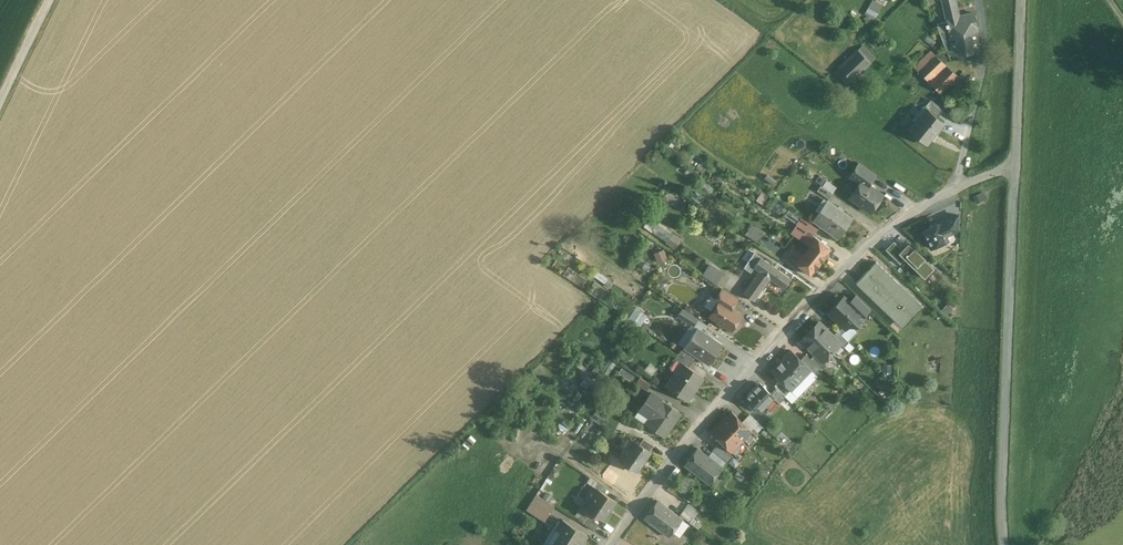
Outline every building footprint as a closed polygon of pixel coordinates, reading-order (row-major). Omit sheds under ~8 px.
[(865,13),(876,18),(883,0),(870,0),(865,13)] [(959,16),(955,0),(942,0),(947,21),(951,39),(957,38),(959,38),(961,54),(978,52),(976,34),(979,33),(973,13),(959,16)] [(947,21),(937,24),(937,28),(945,48),(949,57),(959,51),(957,38),(951,39),(947,21)] [(849,82),(873,59),(859,45),(835,68),(849,82)] [(945,48),(920,73),(929,83),(947,66),(951,62),(949,57),(945,48)] [(947,66),(929,83),(941,94),(958,77),(947,66)] [(943,110),(932,102),(926,109),(937,117),(943,110)] [(937,117),(926,109),(909,130),(927,144),(943,123),(937,117)] [(859,163),(849,177),(859,184),(861,181),(868,185),(875,174),(859,163)] [(868,185),(861,181),(859,184),(855,189),(858,191),(852,199),(871,212),(882,195),(868,185)] [(832,193),(821,185),(817,190),(829,199),(832,193)] [(762,190),(755,199),(763,204),(769,196),(762,190)] [(852,218),(827,200),(813,220),(838,238),(852,218)] [(801,217),(789,209),(785,215),(797,224),(801,217)] [(957,214),(946,219),(952,232),(956,230),(957,214)] [(946,219),(940,222),(946,235),(947,235),(952,232),(946,219)] [(654,221),(648,230),(675,249),(680,242),(659,227),(660,225),(654,221)] [(934,225),(930,223),(928,227),(923,230),(931,248),(949,240),(947,235),(946,235),(940,222),(934,225)] [(744,234),(757,241),(763,231),(750,223),(744,234)] [(805,228),(798,237),(802,240),(809,231),(805,228)] [(817,238),(809,231),(802,240),(810,246),(817,238)] [(830,248),(817,238),(810,246),(807,251),(820,261),(830,248)] [(902,249),(894,241),(891,244),(899,252),(902,249)] [(933,268),(908,243),(902,249),(899,252),(898,252),(904,258),(924,277),(933,268)] [(899,252),(891,244),(885,249),(900,263),(904,258),(898,252),(899,252)] [(792,246),(785,255),(789,257),(796,249),(792,246)] [(658,262),(667,259),(663,249),(654,252),(658,262)] [(803,255),(796,249),(789,257),(797,263),(803,255)] [(820,261),(807,251),(803,255),(797,263),(810,274),(820,261)] [(756,253),(745,267),(751,272),(754,267),(761,258),(756,253)] [(767,261),(762,257),(761,258),(754,267),(759,271),(767,261)] [(759,271),(743,293),(754,301),(770,279),(784,289),(791,279),(767,261),(759,271)] [(876,261),(866,272),(912,317),(923,306),(876,261)] [(705,277),(716,284),(723,273),(712,265),(705,277)] [(902,327),(912,317),(866,272),(855,283),(902,327)] [(738,299),(722,288),(715,299),(719,301),(719,300),(731,308),(738,299)] [(870,309),(856,295),(849,301),(861,313),(860,313),(863,316),(870,309)] [(849,301),(843,296),(828,312),(845,329),(850,324),(850,325),(857,325),(857,318),(856,317),(860,313),(861,313),(849,301)] [(731,308),(719,300),(719,301),(716,306),(714,306),(711,311),(711,313),(709,316),(717,321),(717,323),(721,325),(723,325),(732,330),(742,315),(731,308)] [(687,311),(698,319),(702,314),(691,306),(687,311)] [(698,319),(682,309),(677,317),(693,327),(694,326),(698,319)] [(619,325),(624,329),(633,316),(628,312),(619,325)] [(698,319),(694,326),(697,328),(703,332),(708,325),(698,319)] [(832,335),(818,322),(809,331),(832,352),(840,343),(841,343),(832,335)] [(703,332),(697,328),(684,348),(696,356),(709,365),(722,344),(703,332)] [(849,342),(837,330),(832,335),(841,343),(840,343),(844,347),(849,342)] [(832,352),(809,331),(801,340),(815,354),(823,361),(832,352)] [(593,340),(605,348),(609,341),(597,334),(593,340)] [(679,353),(692,361),(696,356),(684,348),(682,347),(679,353)] [(800,359),(791,350),(781,361),(800,379),(810,369),(800,359)] [(682,363),(688,367),(692,361),(679,353),(675,358),(682,363)] [(810,358),(806,354),(800,359),(810,369),(815,373),(820,368),(810,358)] [(823,361),(815,354),(810,358),(820,368),(822,370),(826,365),(823,361)] [(609,360),(602,371),(609,375),(615,364),(609,360)] [(800,379),(781,361),(770,371),(779,380),(790,390),(800,379)] [(688,367),(682,363),(666,387),(688,401),(704,378),(688,367)] [(587,375),(580,384),(596,395),(599,389),(594,385),(597,382),(587,375)] [(651,385),(640,378),(636,383),(647,391),(651,385)] [(790,390),(779,380),(774,385),(785,395),(790,390)] [(770,394),(760,383),(745,398),(759,412),(766,405),(764,403),(772,395),(770,394)] [(786,397),(776,388),(770,394),(772,395),(780,403),(786,397)] [(681,412),(651,392),(640,409),(653,417),(648,425),(665,436),(681,412)] [(590,418),(598,407),(588,401),(581,411),(590,418)] [(619,422),(598,407),(590,418),(612,432),(619,422)] [(742,422),(732,412),(722,422),(741,441),(751,430),(742,422)] [(749,414),(742,422),(750,430),(753,427),(758,422),(749,414)] [(741,441),(722,422),(712,432),(731,451),(741,441)] [(758,422),(753,427),(757,430),(761,425),(758,422)] [(654,445),(644,438),(640,444),(650,451),(654,445)] [(640,444),(634,440),(633,441),(636,443),(629,454),(626,452),(620,461),(637,471),(650,451),(640,444)] [(733,457),(718,443),(712,450),(727,462),(733,457)] [(722,467),(697,448),(684,466),(703,480),(708,484),(722,467)] [(692,484),(681,476),(677,481),(688,489),(692,484)] [(616,502),(598,489),(597,490),(600,492),(588,509),(586,507),(585,508),(604,520),(616,502)] [(555,506),(536,495),(527,510),(545,522),(555,506)] [(677,518),(656,501),(643,518),(668,537),(679,524),(681,521),(677,518)] [(699,511),(689,503),(683,511),(692,518),(693,519),(699,511)] [(692,518),(683,511),(677,518),(681,521),(687,525),(692,518)] [(599,525),(589,518),(585,523),(595,530),(599,525)] [(563,520),(551,538),(555,540),(552,544),(582,544),(588,536),(563,520)]
